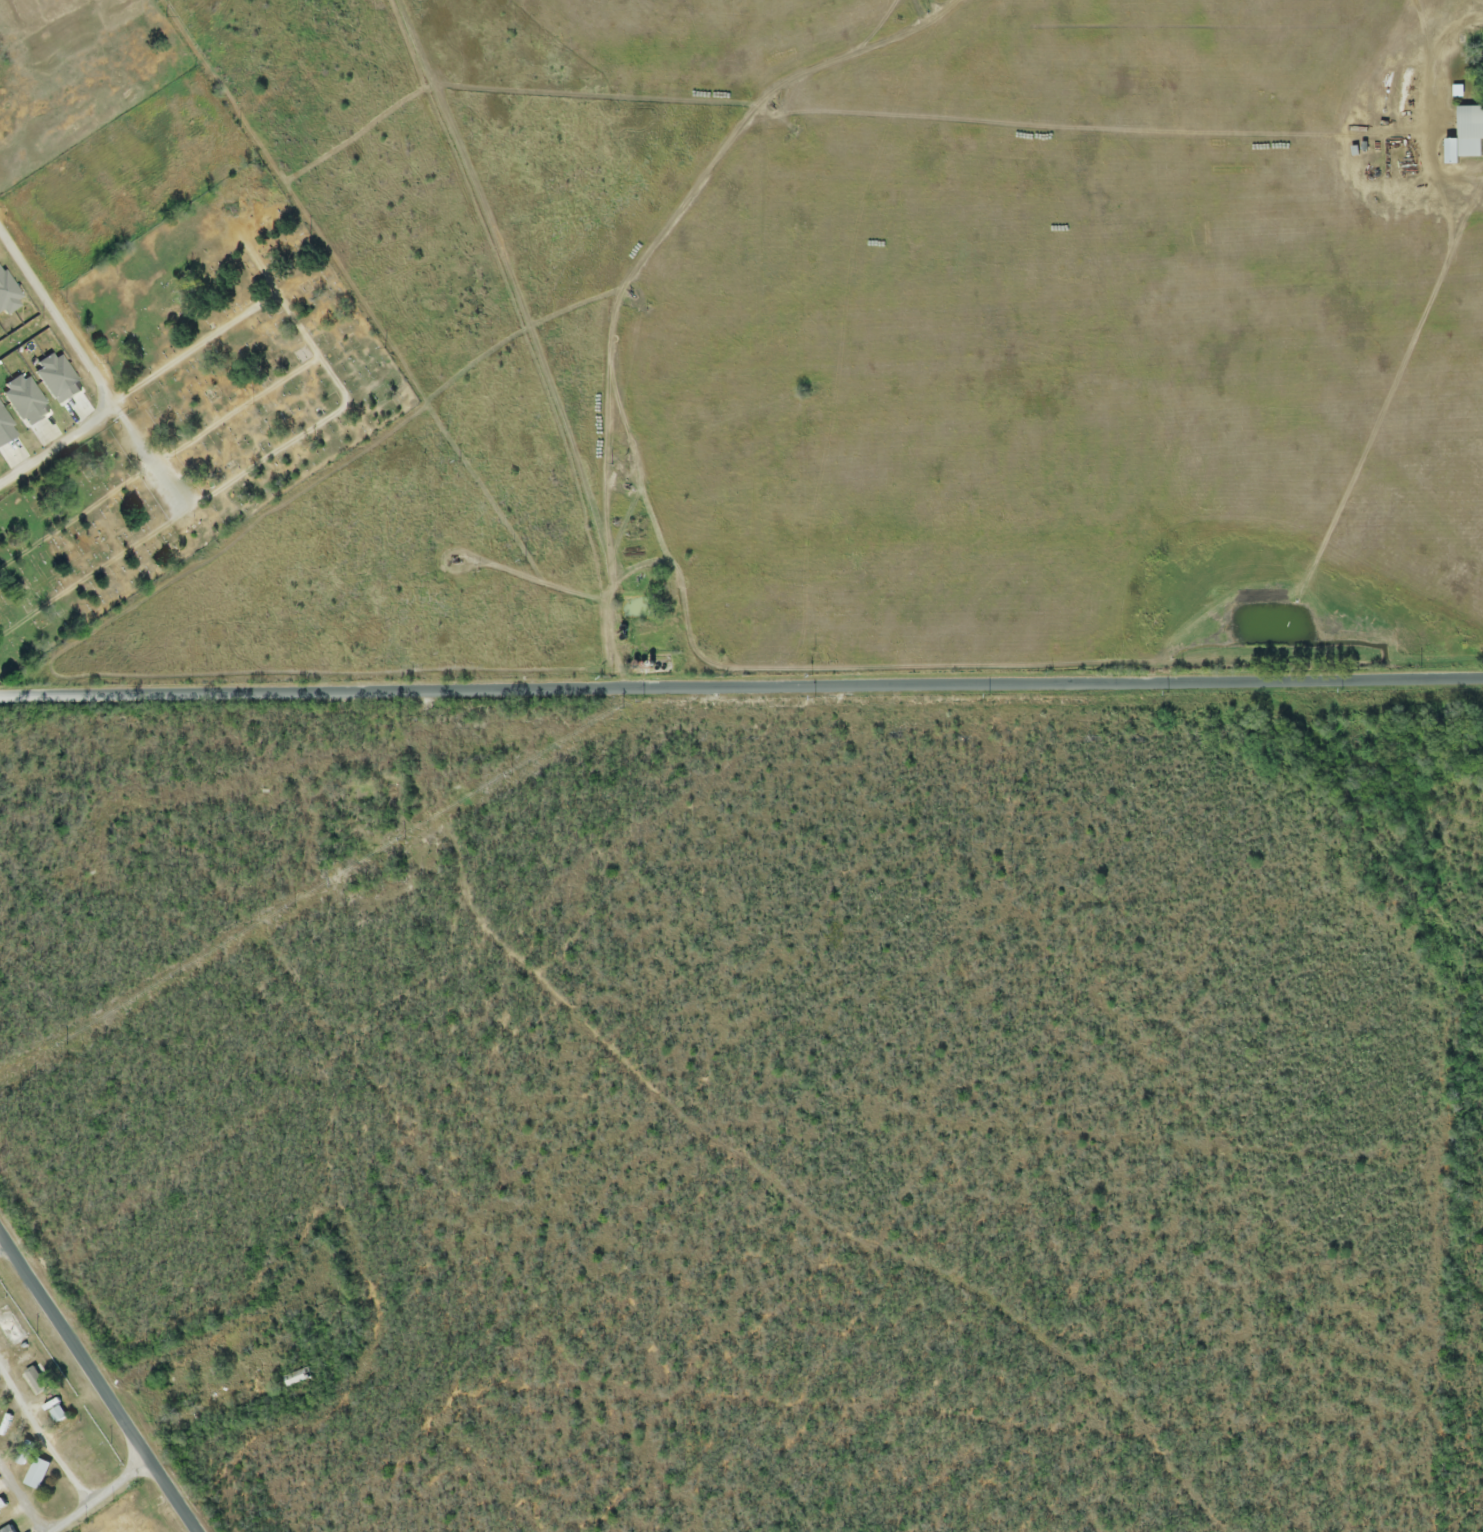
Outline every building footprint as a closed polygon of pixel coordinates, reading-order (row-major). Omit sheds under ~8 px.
[(1481,159),(1481,140),(1482,140),(1482,107),(1457,107),(1457,159),(1481,159)] [(20,1376),(34,1398),(48,1389),(34,1367),(20,1376)] [(65,1419),(60,1408),(50,1413),(55,1423),(65,1419)] [(50,1464),(34,1457),(23,1484),(39,1491),(50,1464)]
